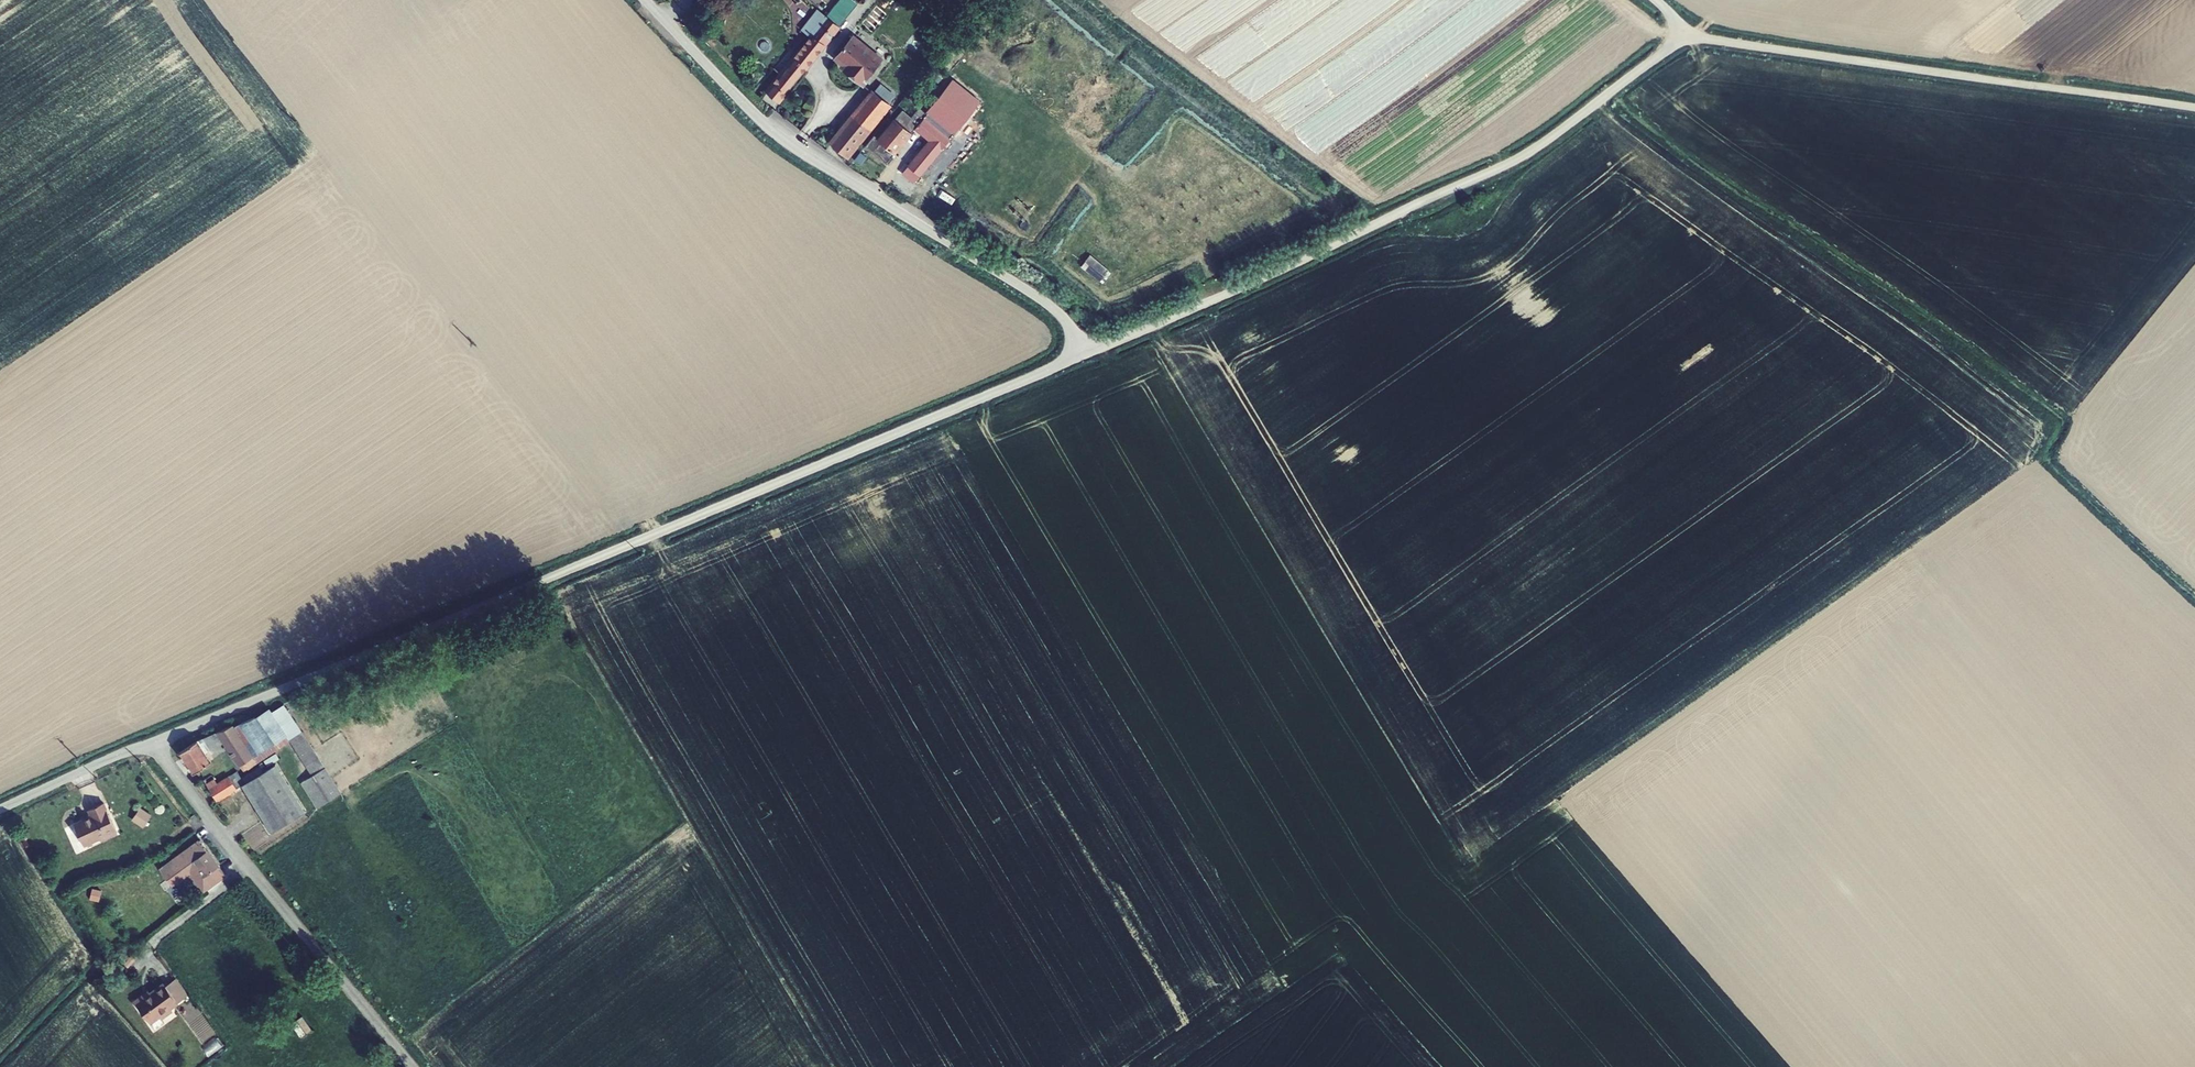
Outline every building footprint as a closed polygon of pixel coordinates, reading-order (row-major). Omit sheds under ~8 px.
[(827,15),(828,16),(840,25),(858,2),(855,0),(838,0),(827,15)] [(800,29),(809,35),(810,33),(812,35),(828,16),(827,15),(817,8),(800,29)] [(809,35),(764,89),(780,102),(785,96),(783,94),(805,68),(806,69),(841,26),(840,25),(828,16),(812,35),(810,33),(809,35)] [(883,57),(854,33),(833,58),(840,64),(839,66),(864,86),(867,81),(865,79),(883,57)] [(945,74),(937,67),(930,75),(938,83),(945,74)] [(980,101),(952,79),(926,112),(924,115),(925,116),(950,136),(980,101)] [(880,82),(874,90),(890,102),(895,95),(880,82)] [(925,90),(918,84),(907,98),(914,104),(925,90)] [(828,140),(848,157),(892,104),(890,102),(874,90),(871,87),(828,140)] [(924,115),(926,112),(919,106),(911,116),(903,109),(895,117),(912,132),(915,127),(916,127),(925,116),(924,115)] [(912,132),(895,117),(894,116),(878,136),(877,137),(894,153),(895,153),(912,132)] [(914,181),(950,136),(925,116),(916,127),(915,128),(928,139),(909,165),(910,166),(904,174),(914,181)] [(877,137),(878,136),(874,134),(865,146),(885,164),(894,153),(877,137)] [(866,157),(860,152),(854,159),(861,164),(866,157)] [(1109,270),(1090,254),(1081,266),(1100,281),(1109,270)] [(317,808),(342,793),(284,704),(272,711),(288,735),(287,736),(290,741),(311,776),(301,783),(317,808)] [(288,735),(272,711),(269,707),(256,716),(234,726),(254,756),(253,756),(257,763),(290,741),(287,736),(288,735)] [(197,740),(178,753),(192,773),(212,760),(206,753),(223,742),(238,766),(253,756),(254,756),(234,726),(233,724),(217,731),(197,740)] [(276,752),(264,760),(267,766),(279,758),(276,752)] [(276,764),(263,772),(241,785),(271,832),(305,811),(276,764)] [(215,778),(206,783),(217,802),(237,789),(236,788),(241,785),(263,772),(259,766),(242,778),(237,771),(218,783),(215,778)] [(87,810),(90,816),(85,818),(84,816),(81,818),(81,819),(73,823),(84,847),(100,839),(101,841),(117,834),(106,809),(107,808),(104,802),(87,810)] [(152,815),(140,807),(131,821),(143,828),(152,815)] [(193,871),(200,879),(204,876),(211,885),(227,874),(220,865),(201,839),(174,859),(182,869),(169,879),(174,885),(193,871)] [(101,890),(92,888),(89,900),(99,902),(101,890)] [(133,953),(123,964),(128,968),(138,957),(133,953)] [(178,1002),(188,995),(176,978),(165,985),(163,982),(149,991),(144,995),(143,993),(133,1000),(150,1024),(160,1017),(161,1019),(173,1011),(170,1009),(178,1004),(178,1002)] [(312,1030),(302,1016),(291,1024),(300,1037),(312,1030)] [(160,1017),(150,1024),(154,1030),(164,1023),(161,1019),(160,1017)] [(223,1048),(216,1037),(202,1047),(209,1057),(223,1048)]
